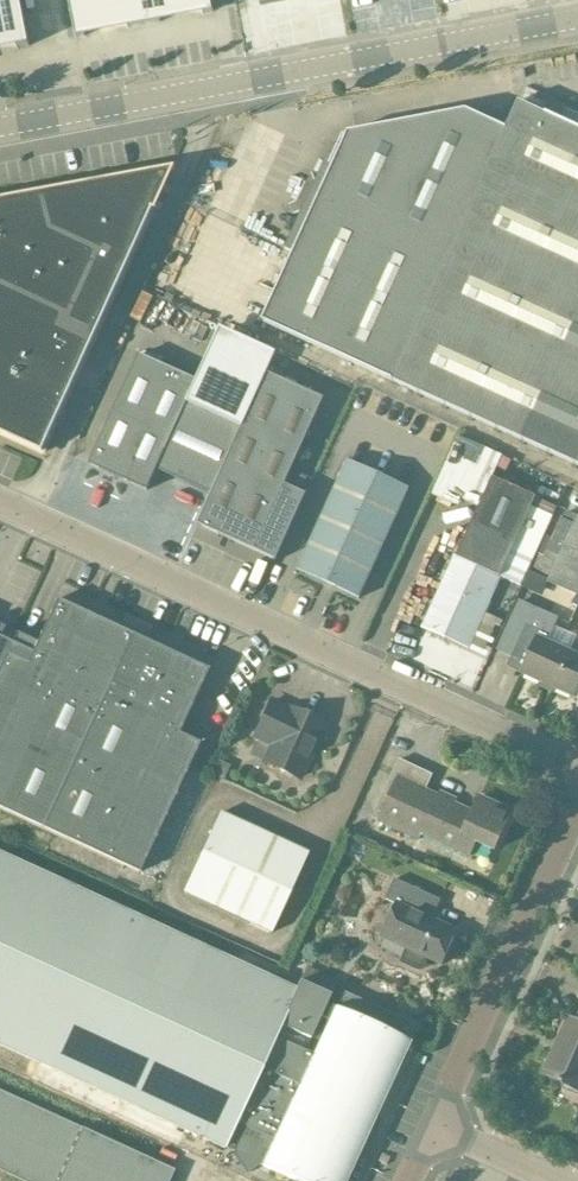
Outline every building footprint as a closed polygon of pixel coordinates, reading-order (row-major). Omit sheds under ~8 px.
[(18,46),(18,52),(30,50),(21,0),(0,0),(0,49),(18,46)] [(76,37),(86,36),(85,30),(128,22),(129,28),(160,22),(159,16),(203,8),(204,14),(213,12),(211,0),(69,0),(76,37)] [(264,322),(394,381),(393,383),(577,466),(577,128),(521,102),(509,128),(468,110),(351,132),(264,322)] [(44,454),(172,174),(0,206),(0,434),(44,454)] [(142,355),(92,464),(148,490),(157,469),(212,494),(258,393),(268,373),(214,348),(204,369),(199,381),(198,381),(142,355)] [(212,494),(199,524),(277,560),(307,494),(286,485),(325,399),(268,373),(258,393),(212,494)] [(455,443),(433,495),(476,515),(497,468),(507,472),(512,461),(459,438),(457,444),(455,443)] [(409,489),(348,461),(299,569),(359,597),(409,489)] [(521,587),(556,508),(539,499),(539,498),(495,478),(458,557),(454,555),(421,629),(468,650),(501,578),(521,587)] [(567,510),(543,559),(538,556),(530,573),(552,582),(577,594),(577,515),(567,510)] [(179,735),(209,671),(58,600),(37,643),(0,625),(0,808),(138,873),(199,745),(179,735)] [(497,649),(512,657),(527,625),(550,636),(554,626),(558,618),(519,601),(497,649)] [(577,691),(577,653),(549,640),(551,636),(550,636),(527,625),(512,657),(508,666),(520,672),(520,673),(542,683),(539,687),(554,693),(555,689),(575,698),(577,691)] [(265,762),(300,778),(325,725),(273,701),(256,738),(273,745),(265,762)] [(419,839),(422,834),(433,839),(449,801),(426,791),(433,776),(399,760),(373,818),(419,839)] [(472,812),(452,803),(449,801),(433,839),(470,856),(477,842),(495,851),(513,812),(479,797),(472,812)] [(182,894),(270,934),(308,853),(219,813),(182,894)] [(226,1150),(225,1153),(232,1157),(246,1175),(248,1173),(256,1168),(259,1166),(292,1180),(355,1180),(356,1178),(355,1177),(346,1173),(376,1110),(406,1043),(405,1043),(413,1026),(341,993),(333,1010),(324,1005),(334,984),(304,970),(297,986),(294,990),(0,856),(0,1047),(226,1150)] [(426,962),(423,959),(423,958),(442,966),(458,932),(433,920),(441,901),(395,880),(386,901),(397,906),(382,939),(408,951),(402,964),(418,971),(421,971),(425,969),(426,966),(426,962)] [(576,1022),(569,1019),(543,1075),(577,1091),(577,1016),(576,1022)] [(24,1180),(168,1180),(174,1169),(0,1090),(0,1170),(24,1180)]
